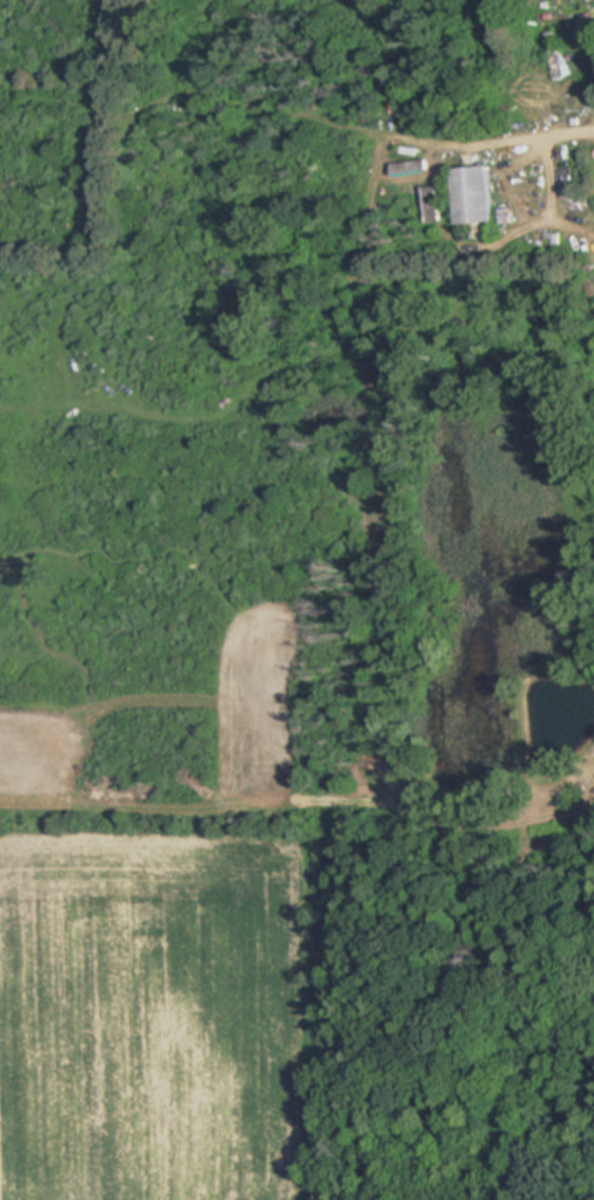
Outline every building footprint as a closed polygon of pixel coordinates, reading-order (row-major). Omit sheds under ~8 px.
[(553,31),(542,34),(555,79),(566,76),(553,31)] [(456,167),(460,223),(496,221),(493,165),(456,167)]
